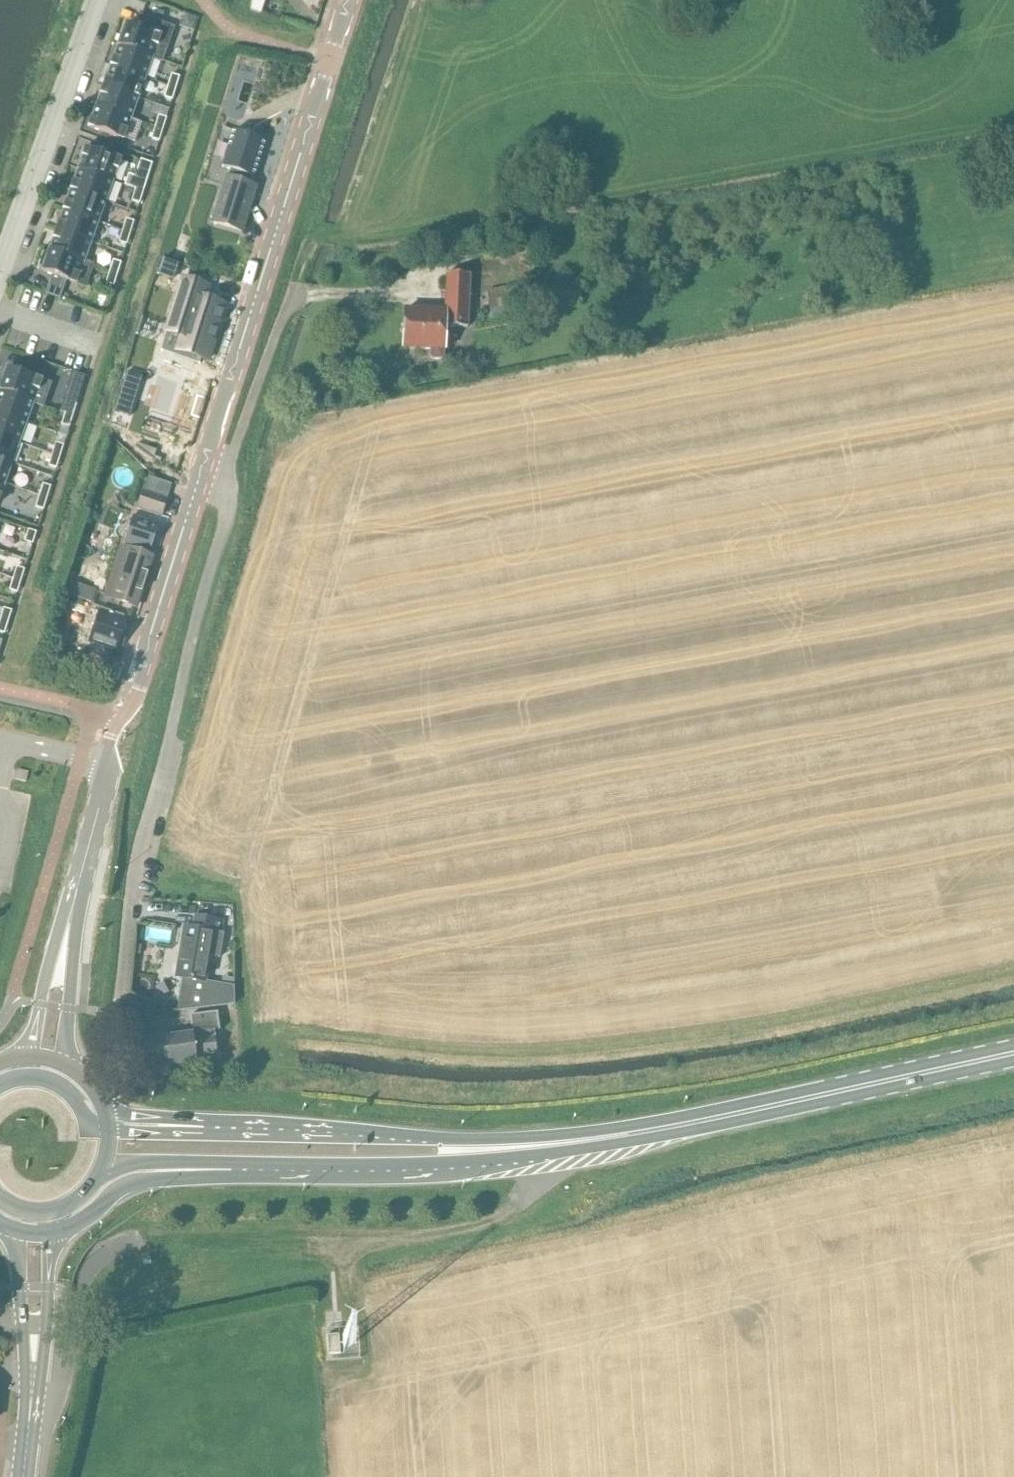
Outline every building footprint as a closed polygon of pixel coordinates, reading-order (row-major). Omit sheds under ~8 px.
[(249,11),(260,14),(264,0),(252,0),(249,11)] [(161,62),(173,29),(140,17),(136,28),(125,25),(117,47),(152,59),(161,62)] [(145,79),(152,59),(117,47),(110,66),(145,79)] [(138,98),(145,79),(110,66),(103,86),(138,98)] [(176,89),(179,77),(171,75),(167,86),(176,89)] [(131,118),(138,98),(103,86),(96,106),(131,118)] [(172,101),(176,89),(167,86),(164,98),(172,101)] [(123,140),(131,118),(96,106),(88,128),(123,140)] [(163,130),(166,119),(158,116),(154,128),(163,130)] [(159,142),(163,130),(154,128),(151,139),(159,142)] [(211,159),(203,182),(221,187),(210,223),(242,233),(255,188),(249,186),(252,178),(254,179),(265,142),(232,132),(223,163),(211,159)] [(112,183),(120,160),(85,148),(78,170),(112,183)] [(148,148),(145,155),(152,157),(154,150),(148,148)] [(105,203),(112,183),(78,170),(70,190),(105,203)] [(143,193),(147,181),(139,178),(135,190),(143,193)] [(98,222),(105,203),(70,190),(63,210),(98,222)] [(139,204),(143,193),(135,190),(131,202),(139,204)] [(91,242),(98,222),(63,210),(56,230),(91,242)] [(130,234),(134,222),(125,220),(122,231),(130,234)] [(83,262),(91,242),(56,230),(49,250),(83,262)] [(126,246),(130,234),(122,231),(118,243),(126,246)] [(92,265),(83,262),(49,250),(41,272),(85,288),(92,265)] [(542,254),(532,256),(534,267),(544,266),(542,254)] [(166,260),(160,277),(176,282),(182,266),(166,260)] [(117,275),(121,263),(113,261),(109,273),(117,275)] [(113,287),(117,275),(109,273),(105,285),(113,287)] [(443,352),(446,352),(446,349),(447,327),(468,328),(470,276),(446,275),(445,311),(404,310),(402,350),(411,350),(430,351),(430,358),(432,361),(441,361),(443,359),(443,352)] [(578,280),(537,287),(531,288),(531,283),(486,291),(491,320),(582,304),(578,280)] [(183,281),(166,332),(182,337),(177,351),(207,360),(224,307),(204,301),(208,290),(183,281)] [(50,384),(6,369),(0,387),(0,392),(33,403),(42,406),(50,384)] [(129,375),(117,414),(133,419),(145,380),(129,375)] [(33,403),(0,392),(0,414),(26,423),(33,403)] [(73,416),(76,405),(68,402),(64,414),(73,416)] [(26,423),(0,414),(0,436),(19,443),(26,423)] [(69,428),(73,416),(64,414),(61,426),(69,428)] [(19,443),(0,436),(0,459),(12,463),(19,443)] [(60,458),(63,446),(55,443),(52,455),(60,458)] [(56,469),(60,458),(52,455),(48,467),(56,469)] [(12,463),(0,459),(0,481),(4,483),(12,463)] [(47,499),(50,487),(42,485),(39,496),(47,499)] [(137,509),(162,517),(168,499),(142,491),(137,509)] [(43,510),(47,499),(39,496),(35,508),(43,510)] [(109,510),(103,526),(115,530),(121,515),(109,510)] [(117,574),(109,600),(131,607),(135,609),(145,578),(152,558),(149,557),(159,525),(132,516),(123,546),(119,545),(110,572),(117,574)] [(32,545),(36,533),(28,530),(24,542),(32,545)] [(21,582),(24,570),(16,567),(12,579),(21,582)] [(17,593),(21,582),(12,579),(9,591),(17,593)] [(67,581),(63,594),(77,598),(81,586),(67,581)] [(11,611),(3,608),(0,618),(0,620),(8,623),(11,611)] [(92,635),(89,643),(116,652),(125,622),(121,620),(122,615),(101,609),(100,609),(99,612),(92,635)] [(29,770),(18,767),(15,779),(26,782),(29,770)] [(183,927),(175,979),(182,980),(177,1012),(233,1005),(233,988),(207,984),(211,957),(218,958),(222,933),(224,922),(224,920),(194,915),(194,917),(192,929),(183,927)] [(218,1055),(214,1030),(218,1029),(216,1013),(190,1016),(192,1033),(133,1041),(138,1072),(197,1064),(196,1058),(218,1055)] [(339,1332),(327,1333),(328,1353),(340,1353),(339,1332)]
